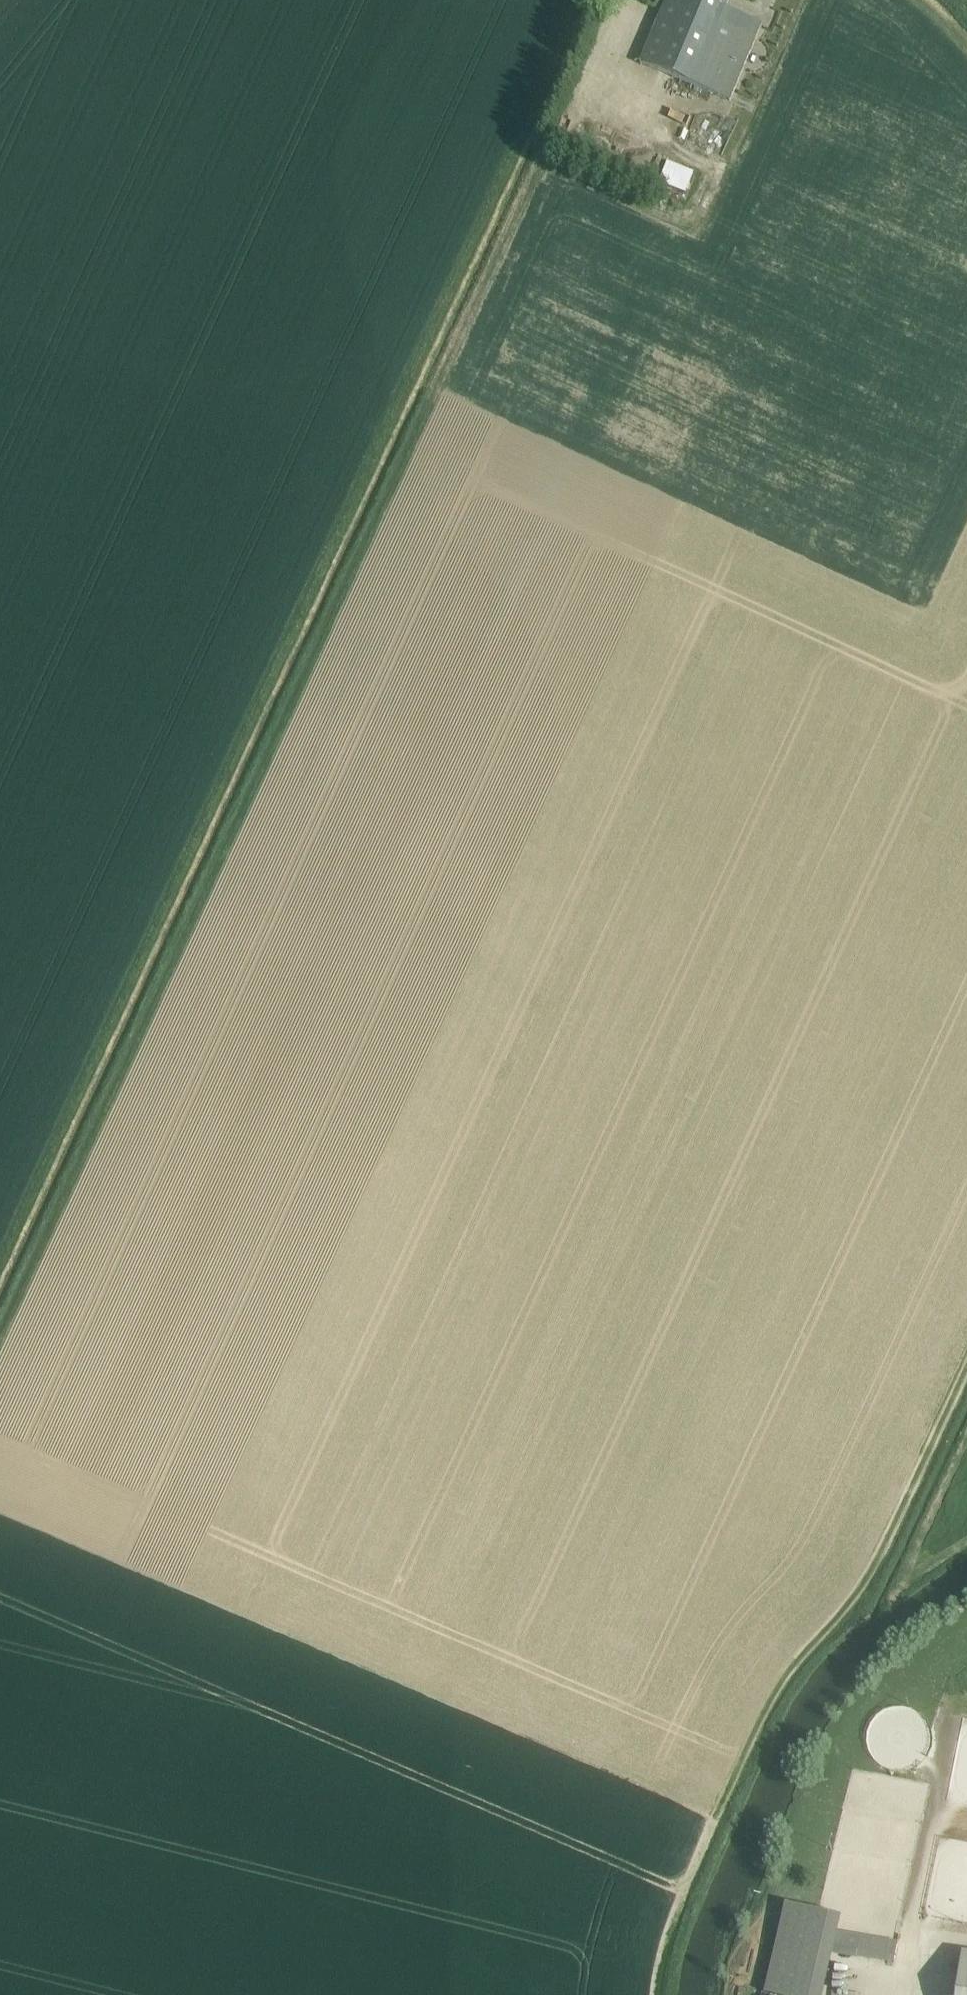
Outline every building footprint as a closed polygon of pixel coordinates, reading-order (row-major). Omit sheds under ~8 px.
[(641,62),(695,85),(696,85),(703,88),(730,100),(752,48),(760,29),(762,24),(727,9),(731,0),(668,0),(641,62)] [(658,183),(686,195),(694,173),(667,162),(658,183)] [(776,1994),(824,1994),(834,1953),(839,1931),(842,1916),(785,1903),(777,1941),(768,1993),(776,1994)] [(839,1931),(834,1953),(894,1963),(898,1940),(839,1931)] [(963,1953),(957,1994),(966,1994),(966,1952),(963,1951),(963,1953)]
